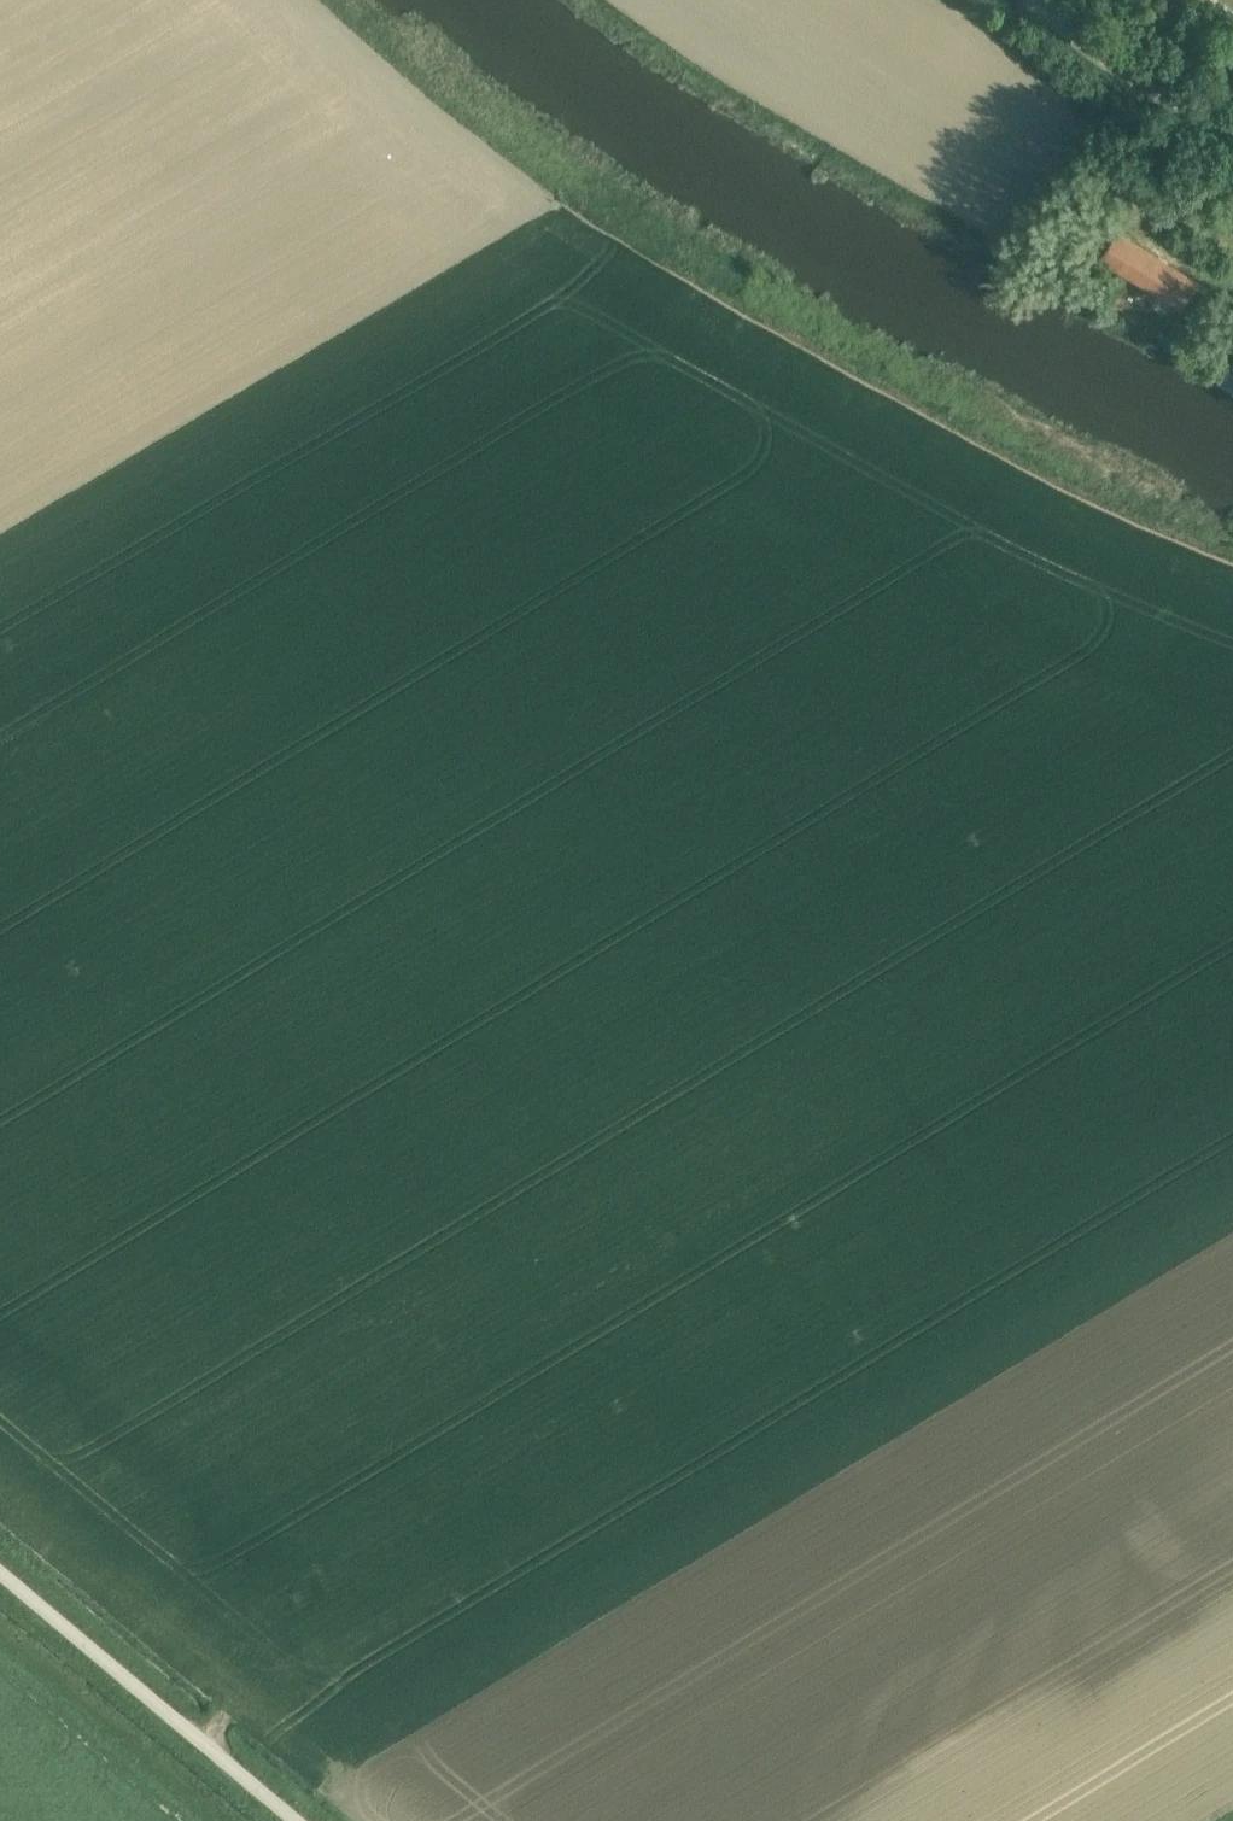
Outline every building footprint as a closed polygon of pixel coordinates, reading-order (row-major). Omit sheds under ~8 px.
[(1116,232),(1099,261),(1178,307),(1195,278),(1116,232)]
